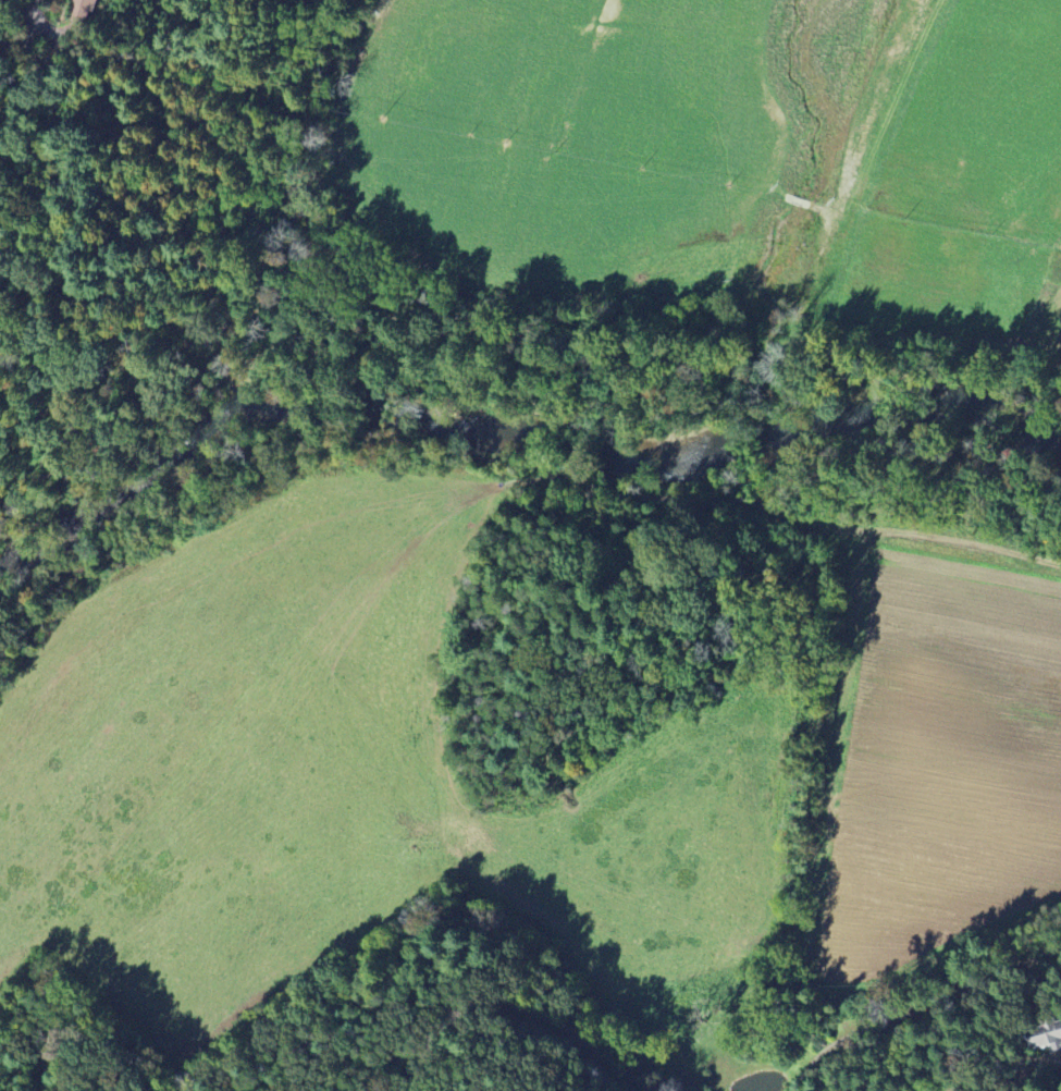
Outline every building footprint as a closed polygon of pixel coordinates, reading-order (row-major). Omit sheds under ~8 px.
[(68,13),(92,21),(98,0),(72,0),(68,13)] [(1054,1052),(1060,1048),(1060,1036),(1054,1021),(1026,1034),(1033,1050),(1050,1043),(1054,1052)]
